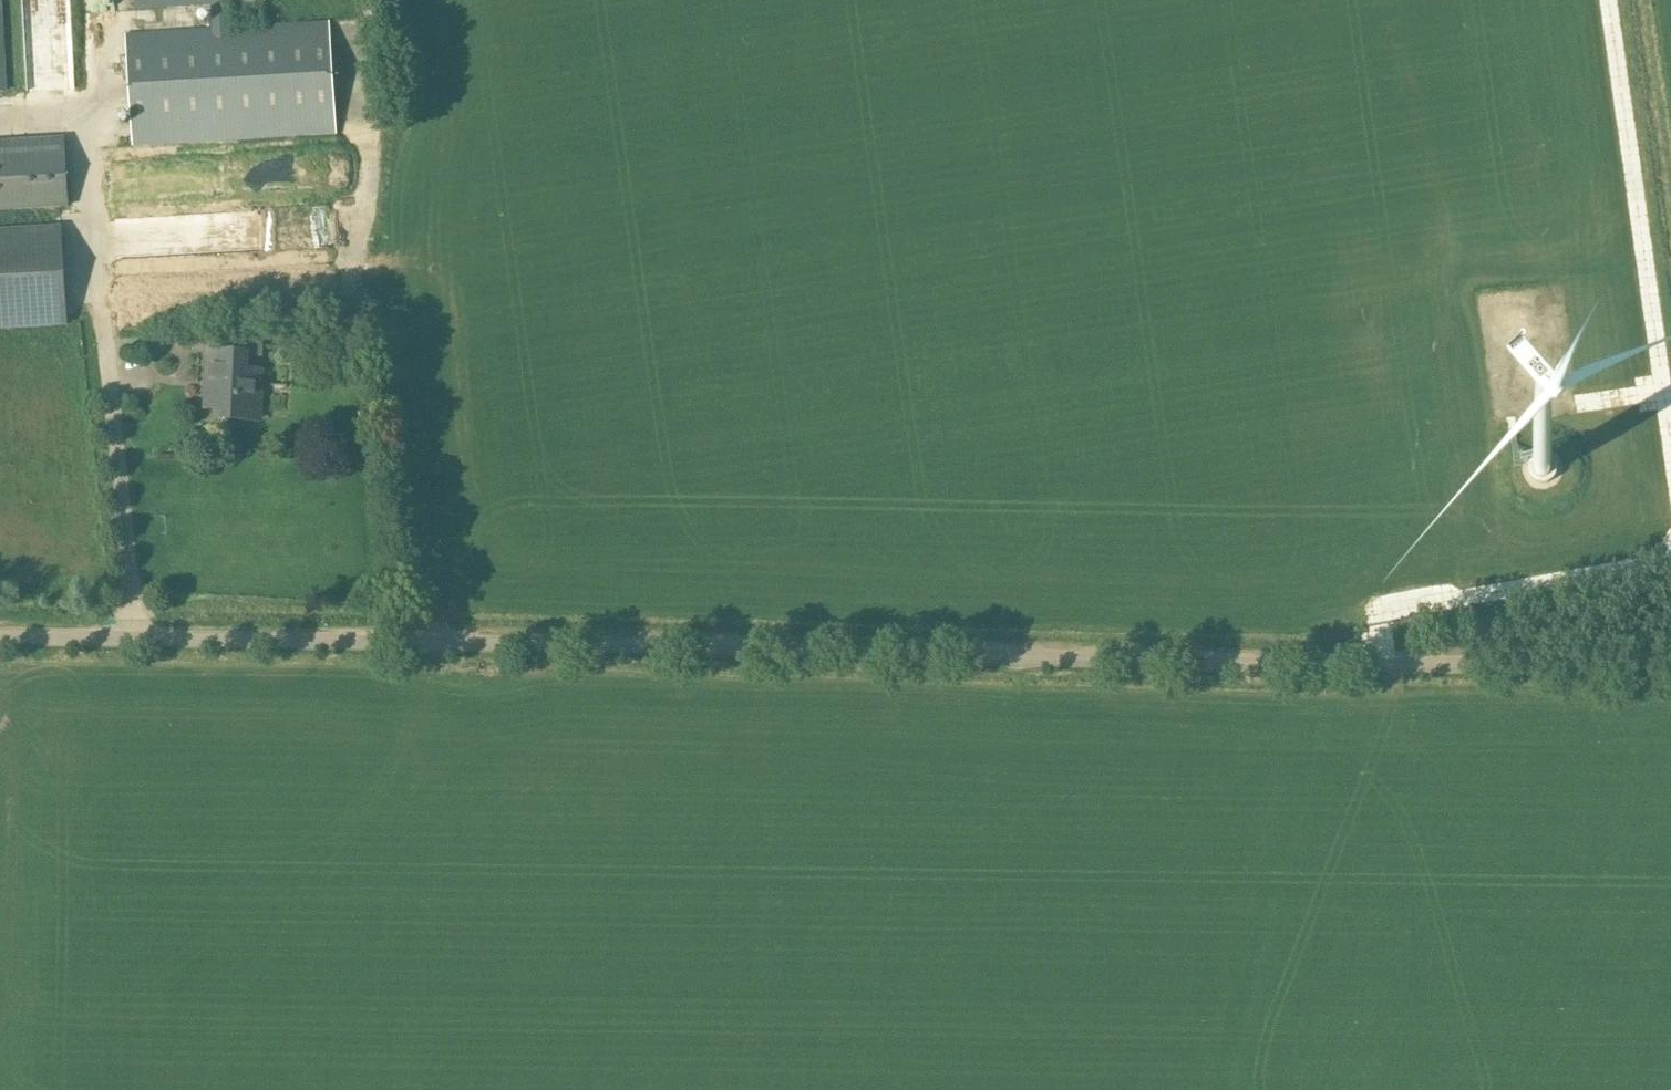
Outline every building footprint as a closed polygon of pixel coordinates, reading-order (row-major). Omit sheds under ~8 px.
[(213,28),(125,33),(132,148),(337,135),(330,20),(228,27),(227,4),(265,3),(265,0),(134,0),(135,10),(211,5),(213,28)] [(68,198),(65,137),(0,140),(0,211),(69,207),(68,198)] [(68,325),(62,226),(0,230),(0,329),(68,325)] [(246,369),(247,353),(208,351),(205,409),(216,409),(216,420),(260,422),(262,370),(246,369)]
